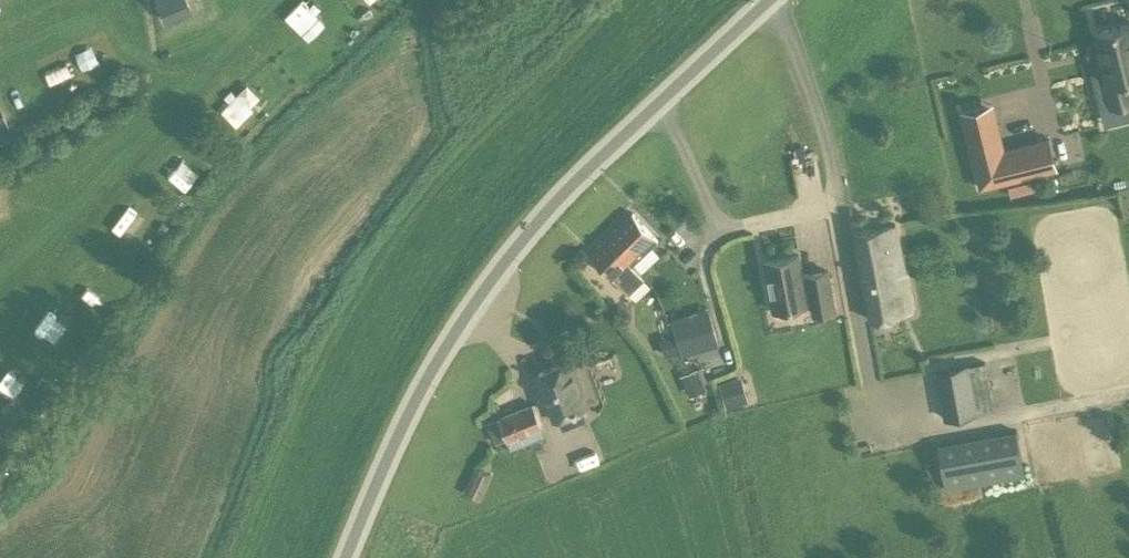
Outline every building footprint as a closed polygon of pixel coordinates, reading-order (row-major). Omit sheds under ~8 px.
[(166,18),(191,8),(188,0),(159,0),(166,18)] [(1095,30),(1102,58),(1090,61),(1101,108),(1128,101),(1128,22),(1095,30)] [(981,186),(1056,167),(1049,137),(1004,148),(994,109),(964,117),(981,186)] [(182,207),(186,201),(179,195),(174,201),(182,207)] [(632,211),(606,237),(632,264),(659,238),(632,211)] [(169,225),(163,221),(159,227),(165,232),(169,225)] [(871,318),(912,310),(895,223),(855,231),(871,318)] [(644,276),(632,264),(606,237),(590,252),(628,291),(644,276)] [(799,254),(764,260),(773,309),(811,302),(813,312),(835,309),(828,269),(803,274),(799,254)] [(668,315),(659,318),(664,335),(672,332),(668,315)] [(712,345),(707,329),(713,327),(711,316),(676,327),(684,354),(712,345)] [(664,335),(662,335),(667,354),(681,350),(676,331),(672,332),(664,335)] [(585,415),(581,403),(587,401),(570,358),(539,371),(556,413),(558,412),(563,424),(585,415)] [(976,410),(970,380),(988,376),(985,360),(937,369),(946,416),(976,410)] [(690,391),(704,385),(696,365),(682,372),(690,391)] [(720,380),(727,404),(747,398),(741,375),(720,380)] [(534,402),(499,416),(487,420),(495,441),(542,422),(534,402)] [(1024,473),(1016,430),(938,445),(946,488),(1024,473)] [(477,464),(464,491),(480,499),(493,471),(477,464)]
